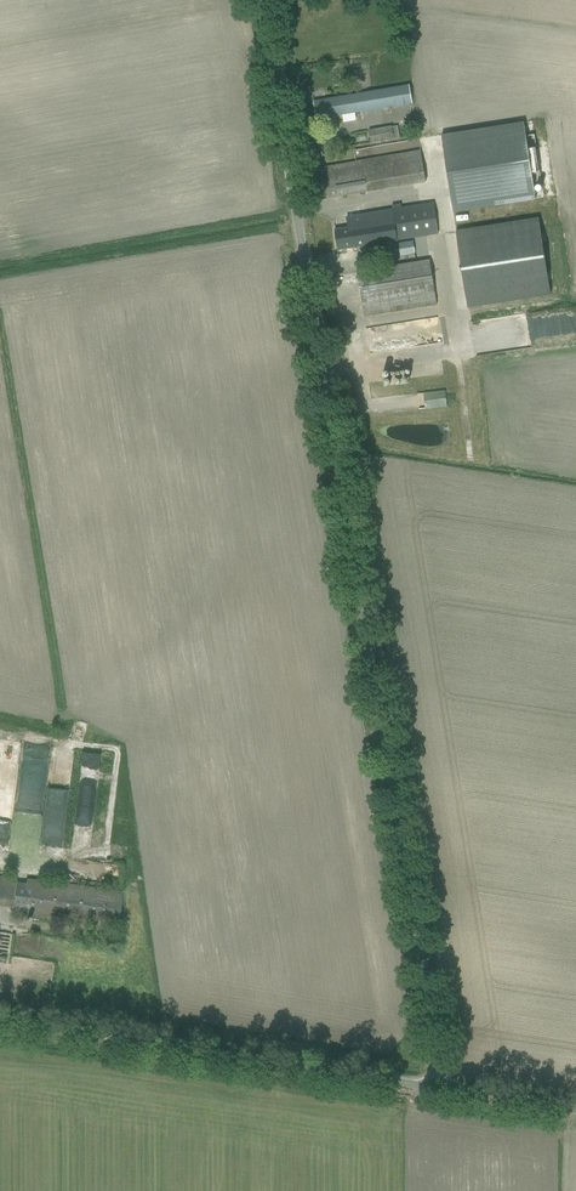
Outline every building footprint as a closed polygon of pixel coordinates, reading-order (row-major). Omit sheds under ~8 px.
[(327,99),(315,101),(318,119),(330,117),(344,115),(355,113),(357,113),(413,103),(410,85),(327,99)] [(524,123),(442,136),(454,212),(536,199),(531,173),(539,172),(535,148),(528,149),(524,123)] [(369,130),(371,143),(400,138),(399,126),(369,130)] [(311,169),(316,201),(426,182),(420,151),(311,169)] [(402,209),(392,210),(397,241),(411,239),(439,234),(434,204),(406,208),(402,209)] [(348,228),(335,230),(338,250),(350,249),(397,241),(392,210),(359,216),(347,218),(348,228)] [(550,295),(539,219),(457,231),(469,308),(550,295)] [(415,252),(413,240),(404,242),(406,254),(415,252)] [(357,272),(364,316),(437,305),(430,260),(357,272)] [(391,347),(442,341),(440,320),(395,325),(396,336),(390,336),(391,347)] [(0,746),(0,777),(16,778),(17,746),(0,746)] [(97,775),(97,755),(81,755),(81,775),(97,775)] [(78,796),(77,828),(92,828),(93,797),(78,796)] [(118,928),(123,891),(0,876),(0,905),(14,907),(13,915),(118,928)]
